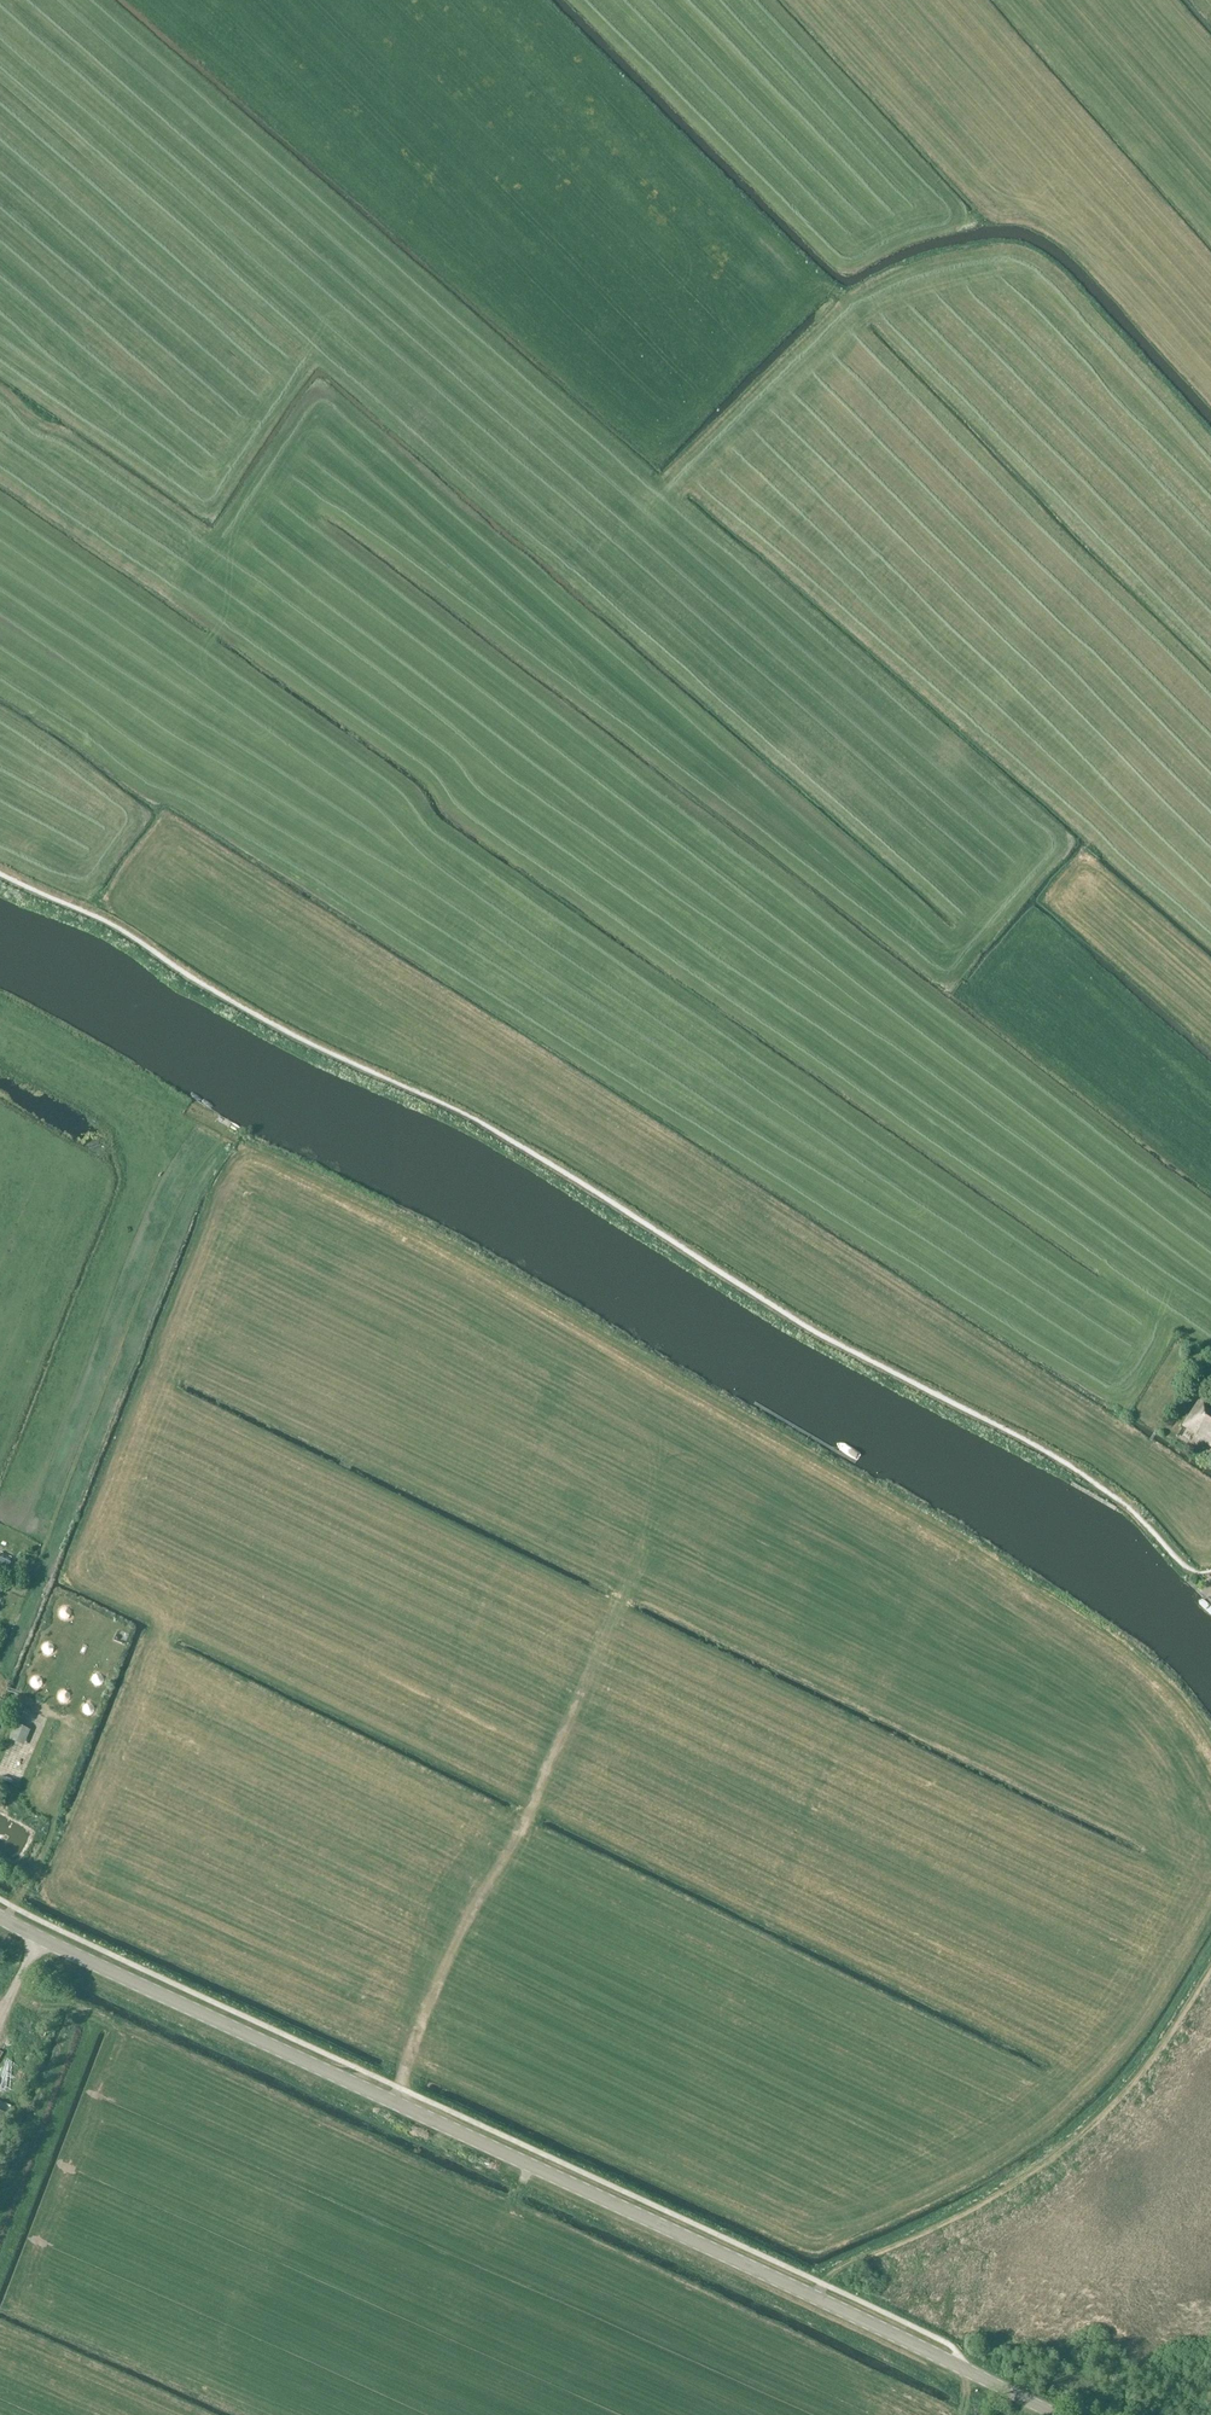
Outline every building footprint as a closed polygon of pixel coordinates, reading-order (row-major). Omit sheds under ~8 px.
[(1210,1446),(1210,1401),(1203,1396),(1183,1427),(1196,1435),(1195,1436),(1210,1446)] [(1,1553),(0,1556),(0,1576),(6,1578),(14,1558),(1,1553)] [(37,1730),(43,1718),(32,1713),(26,1725),(37,1730)]
